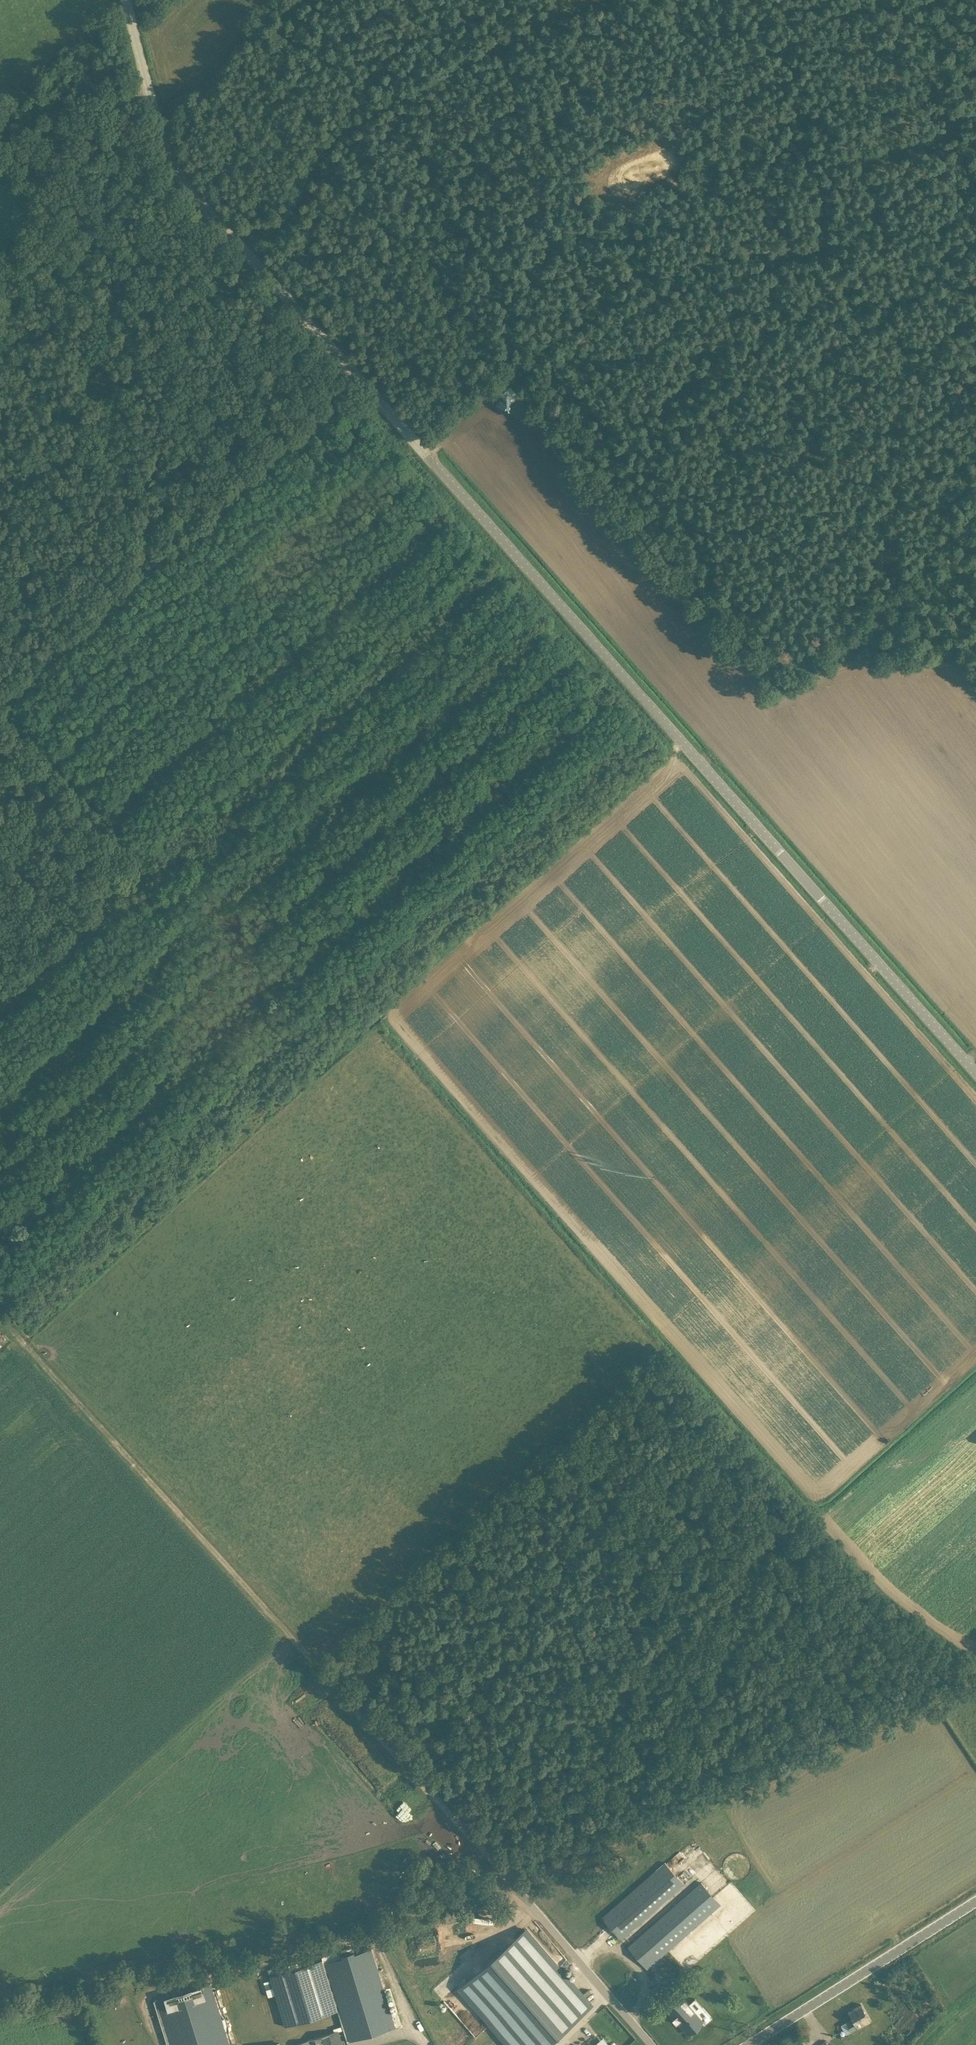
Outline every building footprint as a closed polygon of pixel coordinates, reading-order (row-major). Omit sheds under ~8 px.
[(685,1884),(671,1868),(665,1862),(610,1911),(602,1917),(621,1939),(629,1932),(685,1884)] [(655,1962),(711,1913),(721,1905),(702,1883),(635,1940),(628,1946),(647,1968),(655,1962)] [(525,1929),(459,1988),(509,2044),(546,2044),(592,2005),(525,1929)] [(300,2018),(307,2040),(302,2042),(292,2044),(343,2044),(342,2039),(332,2008),(337,2007),(348,2041),(401,2025),(379,1952),(326,1968),(336,2003),(327,2006),(328,2009),(300,2018)] [(227,2026),(224,2018),(222,2019),(221,2015),(221,2014),(221,2015),(219,2009),(219,2008),(219,2009),(217,2003),(218,2003),(217,2003),(215,1996),(215,1995),(212,1987),(213,1987),(212,1987),(211,1983),(154,2000),(168,2044),(230,2044),(228,2039),(229,2039),(228,2038),(226,2033),(227,2033),(226,2032),(224,2027),(227,2026)] [(703,2020),(684,1997),(669,2011),(688,2033),(703,2020)] [(853,2019),(846,2022),(851,2031),(858,2027),(858,2028),(871,2020),(861,2004),(848,2011),(853,2019)]
